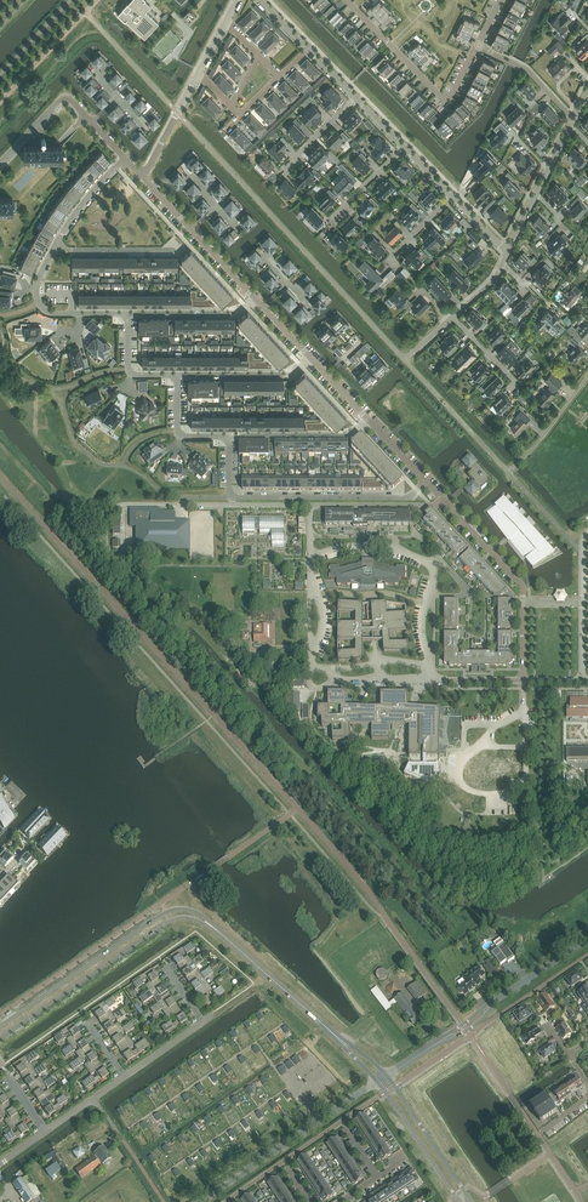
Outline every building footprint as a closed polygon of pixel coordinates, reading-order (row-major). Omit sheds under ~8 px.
[(118,14),(125,21),(125,20),(144,38),(158,23),(146,11),(151,6),(144,0),(131,0),(128,4),(127,3),(122,8),(123,9),(118,14)] [(314,1),(322,10),(327,5),(330,2),(331,1),(330,0),(315,0),(314,1)] [(514,0),(509,10),(520,16),(525,6),(514,0)] [(371,15),(374,12),(379,17),(388,8),(384,4),(383,4),(379,1),(376,4),(375,4),(372,7),(371,6),(367,10),(371,15)] [(329,7),(324,12),(332,20),(341,11),(333,3),(332,4),(329,7)] [(264,18),(267,16),(256,5),(253,7),(264,18)] [(391,13),(392,12),(388,8),(379,17),(383,21),(380,24),(385,28),(389,25),(388,24),(391,20),(394,16),(391,13)] [(258,17),(252,10),(238,24),(245,31),(258,17)] [(509,10),(505,17),(517,23),(520,16),(509,10)] [(194,16),(189,11),(184,17),(189,22),(190,22),(194,17),(194,16)] [(341,11),(332,20),(340,28),(349,19),(341,11)] [(567,23),(568,23),(571,20),(565,14),(560,19),(558,16),(550,23),(561,34),(562,34),(565,32),(564,31),(568,28),(566,25),(565,25),(567,23),(568,23),(567,23)] [(278,27),(267,16),(264,18),(275,30),(278,27)] [(505,17),(501,25),(513,31),(517,23),(505,17)] [(463,22),(462,22),(459,27),(471,33),(474,27),(477,29),(480,23),(475,21),(475,22),(470,20),(465,18),(463,22)] [(349,19),(340,28),(345,33),(354,25),(349,19)] [(270,29),(263,22),(249,35),(256,42),(270,29)] [(354,25),(345,33),(350,39),(360,30),(354,25)] [(501,25),(496,35),(507,41),(513,31),(501,25)] [(286,41),(289,38),(278,27),(275,30),(286,41)] [(472,40),(468,38),(471,33),(459,27),(457,32),(458,33),(456,37),(460,39),(460,40),(464,42),(464,43),(469,46),(472,40)] [(360,30),(350,39),(356,44),(365,35),(360,30)] [(281,40),(274,33),(260,46),(267,53),(281,40)] [(576,43),(579,47),(576,50),(583,58),(587,53),(587,33),(576,43)] [(231,34),(224,48),(226,50),(233,37),(231,34)] [(365,35),(356,44),(362,51),(371,42),(365,35)] [(496,35),(491,46),(502,51),(507,41),(496,35)] [(565,49),(558,41),(553,45),(554,45),(548,51),(551,55),(557,49),(561,53),(565,49)] [(371,42),(362,51),(370,59),(379,50),(371,42)] [(412,56),(415,53),(419,58),(428,49),(424,45),(423,46),(420,42),(416,46),(416,45),(412,49),(411,48),(407,52),(412,56)] [(250,59),(237,45),(230,52),(243,66),(250,59)] [(226,50),(224,48),(216,62),(219,65),(226,50)] [(432,54),(432,53),(428,49),(419,58),(423,62),(421,65),(425,70),(429,66),(428,65),(432,61),(431,61),(435,57),(432,54)] [(98,56),(97,55),(92,60),(97,66),(98,65),(101,69),(108,63),(100,54),(98,56)] [(384,55),(375,64),(382,71),(391,62),(384,55)] [(486,55),(481,65),(492,71),(497,61),(486,55)] [(561,58),(549,69),(555,75),(554,76),(557,80),(561,77),(561,76),(570,67),(561,58)] [(321,73),(307,59),(300,66),(314,79),(321,73)] [(242,74),(229,60),(222,67),(235,81),(242,74)] [(211,79),(219,65),(216,62),(209,76),(211,78),(211,79)] [(391,62),(382,71),(390,79),(399,70),(391,62)] [(80,73),(87,81),(92,77),(94,75),(90,72),(92,71),(86,65),(81,70),(82,71),(80,73)] [(481,65),(477,72),(489,78),(492,71),(481,65)] [(310,84),(296,70),(289,77),(303,90),(310,84)] [(399,70),(390,79),(397,86),(406,77),(399,70)] [(121,77),(116,72),(111,77),(112,78),(110,80),(112,81),(110,83),(114,88),(123,80),(120,78),(121,77)] [(477,72),(474,78),(485,84),(489,78),(477,72)] [(235,88),(221,74),(214,81),(228,95),(235,88)] [(327,77),(324,74),(313,85),(316,88),(327,77)] [(97,82),(92,77),(87,81),(84,85),(86,87),(85,88),(90,93),(95,88),(94,87),(96,85),(95,84),(97,82)] [(406,77),(397,86),(402,91),(411,82),(406,77)] [(474,78),(470,87),(481,92),(485,84),(474,78)] [(298,95),(285,81),(278,88),(291,101),(298,95)] [(411,82),(402,91),(407,96),(416,87),(411,82)] [(532,97),(536,93),(527,83),(520,89),(523,93),(522,94),(525,96),(526,95),(529,99),(527,101),(530,105),(535,100),(532,97)] [(136,92),(128,84),(121,90),(125,94),(124,95),(129,101),(134,95),(136,92)] [(316,88),(313,85),(302,97),(304,99),(316,88)] [(204,86),(196,99),(196,100),(199,102),(206,88),(204,86)] [(331,87),(323,95),(326,98),(323,102),(330,109),(333,105),(333,106),(342,98),(331,87)] [(416,87),(407,96),(413,103),(423,94),(416,87)] [(470,87),(465,97),(476,102),(481,92),(470,87)] [(98,99),(97,100),(102,106),(107,101),(106,99),(110,96),(104,89),(95,97),(98,99)] [(320,92),(317,89),(311,94),(314,97),(320,92)] [(287,106),(274,92),(267,99),(280,113),(287,106)] [(423,94),(413,103),(420,110),(429,101),(423,94)] [(223,111),(209,97),(202,104),(216,118),(223,111)] [(304,99),(302,97),(291,108),(293,110),(304,99)] [(463,101),(459,104),(468,113),(473,108),(476,102),(465,97),(463,101)] [(136,107),(134,109),(139,114),(143,110),(143,111),(145,113),(150,108),(152,106),(148,102),(146,103),(141,98),(135,103),(136,104),(135,106),(136,107)] [(429,101),(420,110),(428,118),(431,115),(437,109),(429,101)] [(508,118),(507,119),(511,123),(512,122),(514,124),(518,120),(518,121),(521,118),(521,117),(525,113),(521,109),(523,107),(518,102),(515,104),(517,107),(507,117),(508,118)] [(276,117),(262,103),(255,110),(269,124),(276,117)] [(538,103),(530,110),(535,116),(540,111),(541,112),(551,124),(559,117),(548,106),(543,110),(541,107),(542,107),(538,103)] [(312,122),(315,124),(322,117),(319,115),(322,112),(314,104),(302,116),(310,124),(312,122)] [(459,104),(453,110),(462,119),(468,113),(459,104)] [(113,107),(108,112),(113,118),(114,117),(116,119),(124,111),(120,106),(118,108),(116,107),(114,108),(113,107)] [(293,110),(291,108),(279,119),(282,121),(293,110)] [(160,119),(152,110),(146,116),(149,120),(148,121),(153,127),(159,122),(158,121),(160,119)] [(453,110),(445,118),(454,127),(462,119),(453,110)] [(343,123),(350,130),(362,118),(355,111),(350,116),(347,118),(348,118),(343,123)] [(265,128),(251,114),(244,121),(258,135),(265,128)] [(428,118),(432,122),(445,136),(454,127),(445,118),(439,123),(435,119),(431,115),(428,118)] [(126,121),(125,120),(120,125),(125,131),(126,130),(128,132),(136,124),(130,117),(126,121)] [(282,121),(279,119),(268,130),(271,132),(282,121)] [(294,123),(287,130),(298,141),(305,134),(299,128),(302,125),(296,119),(292,122),(294,123)] [(365,123),(371,130),(375,127),(368,120),(365,123)] [(508,136),(506,134),(509,131),(501,123),(503,124),(500,127),(502,129),(490,140),(497,147),(497,146),(498,147),(503,143),(502,142),(508,136)] [(544,145),(543,144),(545,142),(545,141),(548,138),(544,133),(547,130),(541,125),(538,128),(538,127),(532,133),(534,134),(531,138),(541,148),(544,145)] [(251,141),(237,128),(230,134),(244,148),(251,141)] [(275,129),(270,134),(274,138),(279,133),(275,129)] [(271,132),(268,130),(257,141),(259,143),(271,132)] [(340,134),(336,130),(332,133),(330,136),(326,139),(333,147),(333,146),(335,148),(339,145),(337,143),(343,137),(346,141),(349,138),(343,131),(340,134)] [(139,131),(132,138),(139,146),(147,139),(141,133),(141,134),(139,131)] [(390,147),(383,140),(382,140),(379,136),(372,143),(375,147),(371,151),(379,159),(390,147)] [(278,161),(285,154),(282,150),(283,148),(284,149),(287,146),(281,140),(277,145),(275,143),(268,150),(278,161)] [(257,141),(246,152),(248,154),(255,147),(258,145),(259,143),(257,141)] [(8,214),(13,214),(13,208),(58,161),(63,161),(63,145),(62,145),(52,145),(45,145),(44,145),(29,145),(24,145),(24,150),(24,161),(29,161),(0,191),(0,222),(8,214)] [(327,152),(321,145),(308,157),(318,167),(322,163),(323,164),(328,160),(326,159),(330,155),(327,152)] [(574,147),(567,153),(571,157),(570,158),(573,162),(572,163),(575,167),(577,165),(579,168),(586,162),(584,159),(584,158),(581,154),(578,150),(577,151),(574,147)] [(100,152),(99,153),(96,156),(105,165),(107,163),(106,162),(109,159),(109,160),(110,159),(102,151),(100,152)] [(370,167),(364,160),(367,158),(362,152),(359,155),(352,162),(363,174),(370,167)] [(474,173),(473,174),(474,175),(473,175),(476,179),(477,178),(478,179),(479,179),(485,173),(489,168),(490,168),(491,169),(494,166),(493,165),(497,162),(488,153),(486,154),(485,153),(481,157),(482,158),(481,159),(482,161),(477,166),(479,167),(473,173),(474,173)] [(529,171),(530,171),(532,170),(532,168),(536,165),(529,157),(526,160),(520,153),(515,159),(520,165),(518,167),(525,175),(529,171)] [(96,156),(94,158),(91,161),(101,170),(102,168),(105,165),(96,156)] [(194,157),(185,165),(190,170),(192,168),(194,169),(195,168),(196,169),(202,164),(197,158),(196,159),(194,157)] [(259,162),(258,164),(267,173),(266,175),(269,178),(272,182),(278,176),(274,173),(275,172),(272,169),(274,167),(265,157),(263,159),(262,159),(260,159),(259,160),(259,161),(259,162)] [(91,161),(89,163),(86,166),(96,175),(101,170),(91,161)] [(406,163),(403,166),(400,164),(393,171),(397,174),(399,172),(403,177),(406,175),(406,176),(407,175),(409,177),(415,172),(406,163)] [(345,173),(334,184),(344,193),(353,184),(351,181),(352,179),(350,177),(352,174),(347,169),(343,165),(340,168),(344,172),(345,173)] [(86,166),(84,169),(82,171),(91,180),(96,175),(86,166)] [(296,177),(295,178),(296,179),(297,179),(297,180),(301,184),(302,185),(302,184),(302,185),(303,186),(304,185),(306,182),(307,182),(307,181),(311,177),(311,178),(312,177),(314,175),(315,174),(320,180),(323,177),(314,168),(311,171),(309,168),(308,168),(308,167),(307,166),(307,167),(304,169),(303,170),(300,174),(300,173),(299,174),(296,177)] [(199,176),(204,181),(205,181),(207,183),(214,177),(206,168),(199,176)] [(87,185),(89,183),(91,180),(82,171),(77,177),(87,185)] [(185,181),(182,178),(183,178),(177,172),(170,179),(178,187),(185,181)] [(520,192),(519,191),(521,190),(517,186),(514,182),(513,183),(513,182),(516,179),(508,172),(505,175),(509,178),(503,185),(507,189),(506,190),(511,194),(514,197),(515,195),(516,196),(520,192)] [(574,180),(578,184),(584,178),(580,174),(574,180)] [(82,190),(84,188),(87,185),(77,177),(72,182),(82,190)] [(286,179),(282,182),(281,181),(281,180),(278,177),(273,182),(276,186),(277,184),(285,193),(284,194),(287,198),(289,196),(289,197),(293,193),(294,194),(295,193),(294,192),(297,190),(286,179)] [(383,181),(378,186),(379,187),(375,191),(384,199),(396,187),(387,179),(384,182),(383,181)] [(72,182),(70,185),(68,188),(78,196),(82,190),(72,182)] [(215,191),(214,192),(220,198),(227,191),(219,183),(212,189),(215,191)] [(321,187),(318,183),(313,188),(316,191),(321,187)] [(552,196),(551,196),(554,199),(555,198),(559,203),(561,201),(564,204),(569,199),(566,196),(567,195),(563,191),(565,189),(561,186),(560,187),(556,183),(548,191),(552,196)] [(194,184),(192,186),(191,185),(185,191),(193,198),(194,197),(201,191),(194,184)] [(575,184),(571,188),(576,192),(580,188),(575,184)] [(495,198),(483,185),(474,194),(478,198),(477,199),(481,204),(482,203),(487,207),(495,198)] [(68,188),(67,189),(64,192),(64,193),(74,201),(78,196),(68,188)] [(401,188),(398,191),(403,196),(406,193),(401,188)] [(328,207),(330,206),(335,200),(333,199),(336,196),(329,189),(326,192),(328,195),(323,199),(322,198),(319,201),(320,202),(319,203),(326,209),(328,207)] [(431,189),(428,193),(429,194),(423,200),(422,198),(418,202),(423,207),(427,204),(429,206),(431,204),(431,205),(435,201),(439,197),(437,195),(436,194),(431,189)] [(64,193),(62,196),(59,199),(70,207),(74,201),(64,193)] [(366,197),(363,200),(363,199),(359,203),(360,204),(357,206),(365,215),(371,209),(372,210),(379,204),(371,197),(369,200),(366,197)] [(572,202),(576,206),(571,211),(577,217),(587,208),(581,202),(582,201),(578,197),(572,202)] [(59,199),(57,202),(55,205),(66,212),(68,210),(70,207),(59,199)] [(210,206),(204,199),(201,201),(201,200),(195,206),(202,214),(210,206)] [(223,208),(230,215),(232,212),(233,213),(239,207),(232,200),(223,208)] [(404,212),(400,216),(402,218),(404,220),(405,221),(406,223),(406,222),(409,225),(413,222),(416,219),(419,216),(416,212),(417,212),(415,211),(418,208),(412,202),(409,205),(412,208),(406,214),(404,212)] [(55,205),(53,208),(51,211),(62,218),(66,212),(55,205)] [(505,220),(504,219),(507,215),(498,206),(490,214),(493,217),(494,216),(500,223),(501,222),(502,223),(505,220)] [(308,219),(307,219),(311,223),(312,222),(315,226),(314,227),(317,231),(325,223),(322,220),(324,219),(312,207),(304,214),(308,219)] [(51,211),(49,214),(47,217),(58,224),(62,218),(51,211)] [(444,217),(445,217),(441,221),(447,228),(451,224),(452,225),(455,223),(454,221),(457,218),(451,211),(447,215),(444,217)] [(240,222),(244,226),(242,227),(245,229),(246,228),(247,229),(255,221),(248,214),(242,219),(243,220),(240,222)] [(539,215),(532,222),(535,226),(534,227),(537,231),(535,233),(539,237),(542,233),(543,233),(549,226),(546,222),(543,219),(539,215)] [(47,217),(45,220),(43,223),(54,230),(58,224),(47,217)] [(220,217),(218,219),(217,218),(211,224),(219,231),(227,224),(220,217)] [(352,218),(343,227),(350,234),(359,225),(360,226),(363,223),(363,224),(365,222),(362,219),(360,221),(357,217),(354,220),(352,218)] [(464,217),(460,221),(469,229),(472,226),(464,217)] [(392,242),(403,232),(399,228),(402,225),(397,220),(393,223),(396,225),(385,235),(392,242)] [(43,223),(42,226),(40,229),(51,235),(54,230),(43,223)] [(430,232),(431,233),(429,235),(428,234),(423,239),(430,247),(437,239),(441,243),(446,238),(441,234),(435,227),(430,232)] [(482,237),(473,227),(467,232),(474,241),(470,244),(476,250),(465,260),(472,268),(483,258),(480,254),(483,252),(478,246),(479,245),(476,243),(482,237)] [(40,229),(38,232),(36,235),(47,241),(50,237),(51,235),(40,229)] [(229,232),(223,237),(228,242),(229,241),(231,243),(240,236),(235,231),(233,233),(232,231),(230,233),(229,232)] [(444,231),(441,234),(446,238),(447,239),(449,237),(444,231)] [(341,235),(339,237),(336,233),(333,235),(330,232),(324,238),(328,242),(330,239),(333,242),(332,244),(335,247),(337,246),(342,251),(349,244),(341,235)] [(549,235),(546,232),(541,237),(544,240),(549,235)] [(552,242),(551,241),(548,244),(549,244),(548,245),(555,253),(557,251),(567,242),(566,241),(569,238),(564,233),(561,236),(559,234),(552,242)] [(36,235),(35,238),(33,241),(44,247),(46,245),(47,241),(36,235)] [(372,235),(366,241),(368,243),(367,243),(370,246),(367,249),(370,253),(373,250),(375,251),(374,253),(377,255),(378,254),(379,255),(382,252),(383,253),(386,250),(385,249),(386,248),(381,244),(382,244),(379,240),(378,241),(374,237),(372,235)] [(267,249),(267,248),(270,251),(277,244),(269,236),(261,243),(264,246),(266,248),(267,249)] [(361,239),(356,244),(359,248),(365,243),(361,239)] [(33,241),(31,244),(29,248),(41,253),(44,247),(33,241)] [(29,248),(28,250),(26,254),(38,260),(41,253),(29,248)] [(407,257),(405,259),(414,268),(416,267),(417,267),(420,270),(426,264),(423,261),(423,260),(428,255),(421,248),(417,251),(415,249),(413,251),(413,250),(412,251),(411,250),(406,255),(407,256),(406,256),(407,257)] [(255,249),(248,255),(251,258),(247,262),(252,267),(260,259),(259,258),(261,256),(257,252),(255,249)] [(191,250),(181,259),(181,262),(207,290),(205,292),(208,295),(207,296),(197,296),(197,290),(190,290),(190,294),(191,294),(191,306),(214,306),(214,301),(216,300),(221,305),(222,306),(233,295),(230,292),(191,250)] [(514,260),(515,261),(514,262),(518,266),(519,266),(522,268),(527,263),(531,266),(537,260),(534,256),(531,259),(524,252),(522,254),(521,253),(514,260)] [(26,254),(25,257),(23,260),(35,266),(38,260),(26,254)] [(289,258),(286,260),(282,256),(277,261),(285,270),(286,268),(289,271),(291,269),(294,273),(299,268),(295,265),(295,264),(289,258)] [(365,259),(359,265),(362,268),(360,269),(365,275),(369,271),(374,276),(367,283),(372,289),(376,285),(378,288),(384,281),(382,279),(383,278),(365,259)] [(23,260),(22,262),(20,267),(32,273),(33,269),(35,266),(23,260)] [(531,274),(533,276),(536,279),(541,284),(541,283),(542,283),(545,281),(544,280),(547,277),(546,276),(552,270),(546,263),(539,269),(538,268),(531,274)] [(405,268),(398,274),(403,280),(410,273),(405,268)] [(267,278),(264,281),(271,288),(277,281),(275,279),(277,277),(269,269),(264,274),(267,278)] [(458,286),(462,290),(465,287),(465,288),(470,284),(465,278),(464,279),(455,269),(452,272),(450,270),(446,274),(453,281),(451,282),(456,287),(458,286)] [(0,282),(0,283),(14,286),(16,278),(18,278),(19,274),(16,273),(13,272),(4,270),(3,274),(2,274),(0,282)] [(190,281),(183,274),(180,274),(180,284),(185,284),(185,281),(190,281)] [(448,290),(449,290),(435,276),(427,284),(440,298),(443,295),(446,299),(452,294),(448,290)] [(303,279),(298,283),(305,292),(307,290),(309,293),(316,287),(310,280),(307,283),(303,279)] [(504,281),(496,288),(509,301),(511,298),(514,301),(518,297),(515,295),(517,293),(516,293),(516,292),(513,288),(512,289),(508,285),(509,285),(505,281),(504,281)] [(564,306),(565,306),(566,306),(568,304),(570,306),(582,291),(575,286),(570,293),(567,290),(563,296),(565,298),(563,301),(562,303),(562,304),(562,305),(563,306),(564,306)] [(286,298),(283,301),(289,308),(296,301),(294,299),(295,297),(287,289),(282,294),(286,298)] [(386,300),(386,302),(390,307),(392,307),(394,305),(394,303),(398,307),(402,304),(405,307),(411,302),(408,298),(406,300),(396,290),(389,297),(390,298),(389,299),(388,299),(386,300)] [(12,292),(0,291),(0,305),(9,306),(10,298),(11,298),(12,292)] [(322,301),(326,297),(321,292),(313,300),(314,301),(312,303),(318,310),(325,304),(322,301)] [(526,299),(527,299),(525,300),(523,298),(519,302),(518,302),(516,304),(516,305),(512,309),(518,315),(522,312),(524,313),(527,310),(526,308),(530,305),(529,304),(530,303),(532,305),(536,298),(531,293),(526,299)] [(411,302),(405,307),(409,311),(412,308),(419,315),(430,305),(422,297),(414,305),(411,302)] [(301,306),(294,313),(300,319),(303,317),(307,321),(312,316),(305,307),(303,309),(301,306)] [(512,309),(510,307),(502,314),(504,316),(512,309)] [(476,327),(478,325),(481,328),(488,322),(484,318),(483,319),(480,316),(481,316),(478,312),(477,313),(473,309),(466,316),(469,320),(469,321),(472,324),(473,324),(476,327)] [(248,311),(238,321),(238,323),(238,324),(264,351),(264,352),(262,353),(265,357),(264,358),(254,358),(254,351),(248,351),(248,356),(247,356),(247,367),(271,367),(272,367),(272,363),(273,361),(278,367),(279,367),(290,357),(287,354),(248,311)] [(553,315),(550,313),(548,311),(542,318),(543,318),(537,325),(538,326),(539,328),(540,327),(541,329),(547,323),(552,327),(549,330),(553,334),(556,331),(557,332),(563,325),(558,320),(560,319),(554,314),(553,315)] [(334,318),(343,329),(344,328),(349,324),(339,313),(334,318)] [(335,320),(330,325),(334,330),(338,334),(340,331),(343,329),(334,318),(333,318),(334,319),(335,320)] [(172,323),(169,323),(169,319),(142,319),(139,319),(139,334),(142,334),(142,342),(149,342),(149,334),(169,334),(169,332),(172,332),(172,323)] [(568,329),(572,333),(580,340),(583,336),(585,338),(586,339),(587,337),(587,324),(586,322),(581,328),(579,325),(575,329),(571,325),(568,329)] [(21,328),(15,328),(15,334),(25,334),(25,338),(41,338),(41,337),(41,327),(35,327),(31,327),(29,327),(29,323),(21,324),(21,328)] [(96,325),(91,331),(95,333),(100,328),(96,325)] [(327,325),(321,330),(331,340),(336,335),(327,325)] [(489,336),(492,339),(490,340),(494,344),(495,342),(498,345),(504,339),(502,336),(505,333),(499,326),(498,326),(495,329),(496,330),(489,336)] [(321,330),(316,334),(326,345),(331,340),(321,330)] [(451,333),(448,336),(447,336),(443,339),(444,340),(440,343),(447,351),(445,353),(448,356),(456,349),(453,346),(458,340),(457,339),(459,337),(455,332),(453,334),(451,333)] [(247,343),(240,335),(237,335),(237,345),(242,345),(242,343),(247,343)] [(91,341),(87,345),(93,349),(92,350),(96,353),(98,351),(104,355),(108,350),(107,349),(110,345),(105,341),(104,342),(96,336),(92,342),(91,341)] [(585,351),(580,346),(582,344),(574,336),(569,340),(575,346),(567,354),(575,361),(585,351)] [(50,340),(40,347),(45,353),(41,356),(45,360),(48,358),(49,359),(59,351),(50,340)] [(501,357),(505,360),(509,364),(520,353),(512,345),(509,348),(506,345),(498,353),(502,357),(501,357)] [(79,347),(70,350),(74,366),(83,363),(84,367),(89,366),(86,357),(82,359),(79,347)] [(469,347),(468,348),(468,347),(461,354),(459,351),(453,357),(455,360),(453,362),(455,364),(455,365),(456,366),(456,365),(460,368),(464,364),(466,365),(476,356),(471,351),(472,350),(469,347)] [(375,353),(370,357),(373,360),(373,361),(383,371),(388,366),(378,356),(375,353)] [(522,377),(529,370),(530,371),(536,366),(528,358),(523,364),(520,367),(519,365),(515,369),(522,377)] [(373,361),(368,365),(376,374),(381,370),(383,371),(373,361)] [(485,366),(482,363),(478,366),(476,363),(470,369),(480,380),(484,376),(483,375),(487,372),(488,371),(488,370),(490,369),(486,365),(485,366)] [(366,367),(361,372),(370,382),(376,378),(366,367)] [(361,372),(355,377),(365,387),(370,382),(361,372)] [(305,373),(295,382),(295,385),(324,416),(321,419),(304,419),(304,423),(306,423),(306,428),(328,429),(328,428),(328,424),(330,422),(335,428),(336,429),(347,418),(344,415),(305,373)] [(551,400),(550,399),(555,395),(553,393),(555,390),(555,391),(562,383),(551,373),(545,381),(550,386),(548,388),(537,399),(539,401),(539,403),(540,405),(542,404),(543,404),(545,406),(545,405),(546,406),(551,400)] [(494,380),(493,379),(492,381),(489,378),(479,387),(483,391),(485,389),(491,395),(493,393),(493,394),(495,392),(494,392),(500,386),(499,386),(503,383),(497,377),(494,380)] [(222,384),(218,384),(218,380),(191,380),(188,380),(188,395),(191,395),(191,403),(198,403),(198,395),(218,395),(218,393),(222,393),(222,384)] [(99,388),(84,394),(84,395),(85,395),(87,402),(89,405),(91,404),(101,400),(103,399),(100,393),(99,389),(99,388)] [(522,392),(517,398),(522,403),(528,398),(522,392)] [(496,398),(498,400),(493,404),(501,413),(512,402),(506,396),(505,397),(502,393),(496,398)] [(144,399),(136,408),(141,412),(140,413),(140,414),(140,415),(140,416),(141,416),(141,417),(142,417),(143,417),(144,417),(145,417),(145,416),(150,421),(158,412),(153,408),(154,407),(150,402),(149,404),(144,399)] [(104,419),(104,420),(114,426),(113,426),(114,426),(118,421),(119,422),(123,417),(121,416),(123,413),(123,412),(115,407),(111,413),(109,412),(109,411),(109,412),(104,419)] [(517,420),(511,427),(518,434),(528,424),(527,423),(530,420),(527,417),(521,411),(514,418),(517,420)] [(354,441),(352,441),(352,443),(352,446),(381,477),(378,480),(361,480),(361,490),(385,490),(385,485),(387,484),(392,489),(393,490),(404,479),(401,476),(362,434),(354,441)] [(250,465),(250,456),(270,456),(270,454),(273,454),(273,445),(270,445),(270,441),(239,441),(239,456),(243,456),(243,465),(250,465)] [(157,445),(145,453),(150,460),(147,462),(149,466),(163,457),(161,453),(162,452),(157,445)] [(190,464),(188,467),(190,469),(193,472),(197,475),(202,478),(204,475),(205,476),(213,466),(198,453),(190,463),(190,464)] [(477,464),(470,457),(463,463),(470,470),(472,472),(468,475),(475,483),(473,485),(473,484),(466,491),(472,498),(479,491),(480,489),(482,490),(492,481),(476,464),(477,464)] [(174,467),(168,466),(167,476),(173,476),(173,479),(177,479),(177,477),(181,477),(188,478),(186,471),(182,471),(182,468),(178,467),(179,467),(174,466),(174,467)] [(495,505),(497,507),(488,514),(508,536),(510,535),(511,536),(512,538),(509,540),(527,559),(534,567),(552,551),(504,497),(504,496),(495,505)] [(130,527),(137,526),(137,548),(187,548),(187,523),(174,523),(174,512),(160,512),(160,508),(130,508),(130,527)] [(428,517),(424,520),(458,557),(459,556),(461,559),(460,560),(480,581),(492,594),(494,596),(500,596),(507,590),(490,571),(487,569),(470,550),(469,551),(467,549),(468,548),(451,530),(445,523),(431,508),(425,514),(428,517)] [(368,524),(368,522),(410,523),(410,511),(363,511),(363,513),(354,513),(354,511),(333,511),(333,522),(354,522),(354,524),(353,524),(353,525),(354,525),(354,527),(368,527),(368,525),(369,525),(369,524),(368,524)] [(286,518),(241,518),(241,524),(243,524),(243,536),(248,536),(248,534),(255,535),(255,530),(260,530),(260,534),(272,534),(272,548),(284,548),(284,524),(286,524),(286,518)] [(112,540),(112,549),(120,549),(120,540),(112,540)] [(339,566),(331,566),(331,578),(337,578),(337,584),(352,584),(352,580),(361,580),(361,585),(362,585),(363,585),(363,586),(364,586),(365,586),(366,586),(367,586),(368,586),(369,586),(370,586),(371,586),(372,586),(373,586),(374,586),(374,585),(375,585),(375,580),(384,580),(384,584),(399,584),(399,578),(406,578),(406,566),(397,566),(396,569),(374,563),(374,559),(373,559),(372,559),(371,559),(370,559),(367,559),(362,559),(362,563),(340,569),(339,566)] [(556,602),(557,603),(559,603),(561,603),(563,603),(564,604),(564,602),(565,600),(566,599),(568,597),(567,597),(566,595),(565,594),(565,593),(564,591),(563,591),(561,592),(560,591),(558,591),(557,591),(556,592),(556,594),(555,595),(554,596),(553,597),(554,598),(555,599),(556,600),(556,602)] [(445,600),(444,600),(444,601),(444,605),(444,616),(444,629),(446,629),(446,633),(444,633),(444,635),(444,664),(445,664),(449,664),(449,666),(467,666),(471,666),(486,666),(490,666),(508,666),(508,664),(512,664),(512,636),(512,633),(511,633),(511,629),(512,629),(512,616),(512,605),(512,600),(511,600),(498,600),(498,616),(498,629),(500,629),(500,633),(498,633),(498,655),(495,655),(495,653),(462,653),(462,655),(458,655),(458,633),(457,633),(457,629),(458,629),(458,616),(458,600),(445,600)] [(339,662),(362,660),(363,660),(363,641),(383,641),(384,652),(385,652),(408,652),(408,642),(406,616),(406,615),(406,605),(386,603),(386,602),(371,603),(371,604),(363,604),(339,602),(338,612),(338,652),(339,662)] [(274,639),(274,624),(254,624),(254,643),(271,643),(271,639),(274,639)] [(319,706),(318,705),(318,713),(318,718),(322,718),(322,727),(323,727),(323,726),(332,726),(333,741),(333,740),(350,740),(351,740),(350,725),(360,725),(372,725),(372,739),(389,739),(389,740),(390,740),(390,724),(410,725),(410,755),(409,757),(409,758),(409,759),(409,760),(409,761),(409,763),(409,764),(408,766),(404,775),(421,781),(423,782),(428,784),(434,787),(435,784),(436,781),(437,779),(436,778),(438,774),(439,774),(439,766),(439,763),(439,757),(439,755),(439,739),(439,732),(440,715),(441,708),(439,708),(413,706),(413,707),(409,707),(408,707),(408,692),(407,692),(405,692),(403,692),(387,692),(382,692),(381,692),(381,703),(381,707),(360,707),(357,707),(357,706),(346,706),(346,691),(329,691),(328,691),(328,706),(319,706)] [(300,692),(288,692),(288,710),(300,710),(300,692)] [(567,717),(587,717),(587,698),(570,698),(570,710),(567,710),(567,717)] [(567,748),(567,762),(587,762),(587,748),(579,748),(567,748)] [(18,815),(15,813),(12,810),(10,813),(4,804),(0,807),(0,811),(5,817),(8,820),(10,823),(18,815)] [(0,811),(0,830),(2,832),(10,823),(8,820),(5,817),(0,811)] [(29,837),(45,820),(38,813),(22,830),(29,837)] [(47,853),(63,837),(56,830),(40,847),(47,853)] [(14,858),(6,851),(0,857),(0,863),(5,868),(14,858)] [(27,871),(36,861),(28,854),(19,863),(27,871)] [(18,884),(13,879),(8,875),(3,880),(13,889),(18,884)] [(3,880),(0,883),(0,885),(9,894),(13,889),(3,880)] [(0,885),(0,894),(4,899),(9,894),(0,885)] [(515,958),(504,944),(500,939),(499,941),(498,940),(496,941),(496,942),(494,943),(498,949),(492,953),(501,965),(509,959),(511,961),(513,960),(515,958)] [(184,958),(181,955),(185,952),(187,955),(188,954),(187,954),(194,949),(191,944),(190,945),(189,943),(170,956),(179,969),(191,960),(188,956),(184,958)] [(188,981),(200,973),(197,968),(192,971),(190,967),(194,964),(195,967),(196,967),(196,966),(203,962),(199,957),(198,956),(191,960),(179,969),(188,981)] [(480,984),(477,979),(479,978),(480,979),(485,975),(479,966),(467,975),(470,979),(460,986),(461,987),(459,989),(462,993),(464,992),(466,995),(480,984)] [(137,989),(143,984),(143,985),(144,984),(142,981),(146,979),(149,982),(145,985),(148,990),(160,982),(152,970),(152,969),(132,982),(133,982),(133,983),(134,984),(133,984),(137,989)] [(197,994),(209,986),(205,980),(205,979),(213,974),(209,969),(208,970),(207,969),(200,973),(188,981),(197,994)] [(583,980),(577,971),(566,978),(572,987),(583,980)] [(143,1003),(152,997),(153,997),(151,994),(155,991),(158,995),(153,998),(157,1003),(169,994),(160,982),(148,990),(142,995),(139,997),(143,1003)] [(425,995),(415,983),(407,989),(417,1001),(425,995)] [(582,1000),(587,995),(587,987),(586,988),(584,985),(573,992),(579,1001),(582,1000)] [(206,1007),(224,994),(223,992),(224,992),(220,987),(214,992),(213,991),(213,992),(215,995),(211,998),(208,994),(212,991),(209,986),(197,994),(204,1005),(206,1007)] [(424,1017),(419,1012),(418,1009),(416,1010),(403,992),(389,1003),(377,986),(371,991),(386,1011),(392,1007),(397,1003),(410,1020),(414,1025),(424,1017)] [(555,1006),(546,993),(538,999),(546,1012),(555,1006)] [(154,1014),(161,1010),(166,1016),(178,1007),(169,994),(157,1003),(150,1008),(151,1009),(154,1014)] [(105,1013),(103,1009),(107,1006),(109,1009),(109,1008),(116,1003),(112,999),(111,997),(91,1010),(91,1011),(92,1010),(101,1023),(113,1015),(110,1010),(105,1013)] [(532,1015),(526,1006),(514,1014),(510,1017),(512,1020),(516,1017),(520,1023),(521,1022),(521,1023),(525,1021),(525,1020),(532,1015)] [(167,1034),(186,1021),(187,1020),(185,1018),(178,1007),(166,1016),(169,1021),(173,1018),(176,1021),(172,1024),(170,1021),(169,1022),(170,1022),(162,1028),(165,1033),(166,1033),(167,1034)] [(110,1036),(122,1027),(118,1022),(114,1025),(111,1021),(115,1019),(117,1021),(118,1021),(124,1016),(121,1011),(121,1012),(120,1010),(113,1015),(101,1023),(110,1036)] [(571,1033),(564,1023),(565,1022),(563,1019),(557,1023),(559,1026),(556,1028),(564,1039),(571,1033)] [(58,1043),(65,1039),(66,1039),(64,1036),(68,1033),(70,1037),(66,1040),(70,1045),(82,1036),(73,1024),(74,1024),(73,1023),(54,1036),(55,1037),(55,1038),(58,1043)] [(118,1049),(131,1040),(127,1035),(123,1038),(120,1034),(124,1031),(126,1034),(127,1034),(127,1033),(133,1029),(130,1024),(129,1024),(128,1023),(122,1027),(110,1036),(118,1049)] [(534,1037),(541,1033),(537,1027),(530,1031),(530,1030),(521,1035),(527,1044),(528,1043),(530,1044),(531,1042),(532,1041),(536,1039),(534,1037)] [(67,1056),(73,1051),(74,1052),(74,1051),(73,1048),(76,1046),(79,1050),(75,1053),(78,1058),(91,1049),(82,1036),(70,1045),(63,1049),(64,1051),(63,1051),(67,1056)] [(128,1061),(149,1047),(144,1040),(135,1046),(134,1046),(136,1049),(132,1052),(130,1048),(134,1045),(131,1040),(118,1049),(126,1059),(127,1061),(128,1061)] [(555,1052),(554,1050),(552,1045),(551,1046),(550,1045),(544,1049),(542,1046),(536,1050),(538,1054),(540,1052),(545,1059),(555,1052)] [(73,1070),(82,1064),(83,1064),(81,1061),(85,1058),(88,1062),(84,1065),(87,1070),(99,1062),(91,1049),(78,1058),(69,1064),(70,1065),(70,1066),(73,1070)] [(35,1069),(30,1063),(31,1063),(37,1058),(34,1053),(33,1053),(32,1052),(13,1065),(22,1078),(35,1069)] [(297,1056),(292,1059),(295,1064),(300,1060),(297,1056)] [(290,1060),(285,1064),(288,1068),(294,1065),(290,1060)] [(88,1089),(100,1080),(108,1075),(107,1072),(99,1062),(87,1070),(90,1075),(95,1072),(97,1076),(94,1079),(92,1076),(91,1077),(83,1083),(86,1088),(87,1087),(88,1089)] [(31,1090),(43,1082),(40,1077),(36,1080),(33,1076),(37,1073),(39,1076),(40,1076),(39,1075),(46,1071),(43,1066),(42,1066),(41,1065),(35,1069),(22,1078),(31,1090)] [(284,1065),(278,1069),(281,1073),(286,1069),(284,1065)] [(40,1103),(52,1095),(49,1090),(44,1093),(42,1089),(46,1086),(48,1089),(48,1088),(55,1083),(51,1078),(51,1079),(50,1077),(43,1082),(31,1090),(40,1103)] [(583,1087),(577,1078),(571,1082),(577,1091),(576,1092),(578,1095),(577,1095),(579,1097),(582,1095),(581,1093),(580,1093),(578,1090),(583,1087)] [(577,1091),(571,1082),(565,1085),(572,1095),(576,1092),(577,1091)] [(572,1095),(565,1085),(560,1089),(566,1098),(565,1099),(567,1102),(566,1102),(568,1105),(571,1102),(570,1100),(569,1100),(568,1098),(572,1095)] [(566,1098),(560,1089),(554,1093),(561,1102),(565,1099),(566,1098)] [(11,1105),(2,1092),(0,1093),(0,1112),(11,1105)] [(49,1115),(67,1103),(68,1103),(66,1101),(67,1101),(64,1096),(57,1101),(57,1100),(56,1101),(58,1104),(54,1106),(51,1102),(56,1099),(52,1095),(40,1103),(47,1114),(49,1116),(49,1115)] [(557,1112),(554,1109),(558,1106),(552,1098),(549,1100),(546,1096),(532,1106),(543,1121),(557,1112)] [(2,1120),(3,1119),(1,1117),(5,1114),(8,1118),(4,1121),(7,1126),(19,1117),(11,1105),(0,1112),(0,1121),(2,1120)] [(359,1124),(368,1118),(364,1113),(355,1119),(359,1124)] [(9,1143),(28,1131),(27,1130),(28,1130),(27,1128),(19,1117),(7,1126),(10,1131),(15,1128),(18,1132),(14,1134),(12,1132),(11,1132),(5,1137),(8,1142),(9,1143)] [(362,1129),(371,1123),(368,1118),(359,1124),(362,1129)] [(366,1134),(375,1128),(371,1123),(362,1129),(366,1134)] [(369,1139),(378,1134),(375,1128),(366,1134),(369,1139)] [(373,1145),(382,1139),(378,1134),(369,1139),(373,1145)] [(330,1148),(339,1143),(336,1137),(327,1143),(330,1148)] [(376,1150),(385,1144),(382,1139),(373,1145),(376,1150)] [(334,1154),(343,1148),(339,1143),(330,1148),(334,1154)] [(380,1155),(388,1149),(385,1144),(376,1150),(380,1155)] [(111,1158),(103,1147),(94,1153),(102,1164),(105,1163),(106,1164),(107,1164),(110,1163),(110,1161),(109,1160),(111,1158)] [(85,1154),(80,1148),(73,1153),(77,1159),(85,1154)] [(337,1159),(346,1153),(343,1148),(334,1154),(337,1159)] [(383,1160),(392,1154),(388,1149),(380,1155),(383,1160)] [(66,1166),(55,1150),(42,1159),(44,1162),(53,1157),(61,1170),(66,1166)] [(341,1164),(350,1158),(346,1153),(337,1159),(341,1164)] [(301,1165),(310,1159),(306,1154),(298,1160),(301,1165)] [(81,1179),(101,1165),(95,1156),(75,1170),(81,1179)] [(344,1169),(353,1163),(350,1158),(341,1164),(344,1169)] [(304,1170),(313,1164),(310,1159),(301,1165),(304,1170)] [(348,1174),(356,1169),(353,1163),(344,1169),(348,1174)] [(50,1177),(61,1170),(56,1164),(46,1171),(50,1177)] [(308,1175),(317,1169),(313,1164),(304,1170),(308,1175)] [(418,1179),(415,1175),(416,1175),(414,1171),(413,1172),(410,1168),(407,1170),(408,1171),(406,1171),(404,1168),(403,1169),(414,1186),(415,1185),(413,1182),(418,1179)] [(311,1181),(320,1175),(317,1169),(308,1175),(311,1181)] [(351,1180),(360,1174),(356,1169),(348,1174),(351,1180)] [(414,1186),(403,1169),(402,1170),(404,1173),(400,1176),(407,1186),(411,1184),(413,1187),(414,1186)] [(354,1185),(363,1179),(360,1174),(351,1180),(354,1185)] [(407,1186),(400,1176),(395,1179),(393,1174),(391,1175),(403,1193),(404,1192),(402,1189),(407,1186)] [(28,1175),(22,1179),(21,1178),(13,1184),(25,1201),(29,1201),(35,1198),(34,1198),(41,1194),(28,1175)] [(315,1186),(324,1180),(320,1175),(311,1181),(315,1186)] [(403,1193),(391,1175),(390,1176),(393,1180),(389,1183),(396,1194),(400,1191),(402,1194),(403,1193)] [(271,1188),(280,1182),(277,1177),(268,1183),(271,1188)] [(318,1191),(327,1185),(324,1180),(315,1186),(318,1191)] [(275,1193),(284,1187),(280,1182),(271,1188),(275,1193)] [(392,1200),(380,1182),(379,1183),(382,1187),(378,1190),(385,1201),(389,1198),(391,1201),(392,1200)] [(396,1194),(389,1183),(384,1186),(382,1182),(380,1182),(392,1200),(394,1200),(391,1197),(396,1194)] [(322,1196),(331,1190),(327,1185),(318,1191),(322,1196)] [(278,1198),(287,1192),(284,1187),(275,1193),(278,1198)] [(325,1201),(334,1195),(331,1190),(322,1196),(325,1201)] [(378,1190),(374,1193),(371,1190),(370,1191),(378,1201),(383,1201),(385,1201),(378,1190)] [(370,1191),(369,1192),(371,1195),(367,1198),(370,1201),(378,1201),(370,1191)] [(290,1197),(287,1192),(278,1198),(281,1201),(284,1201),(290,1197)] [(254,1199),(250,1193),(241,1199),(243,1201),(248,1201),(254,1199)]
